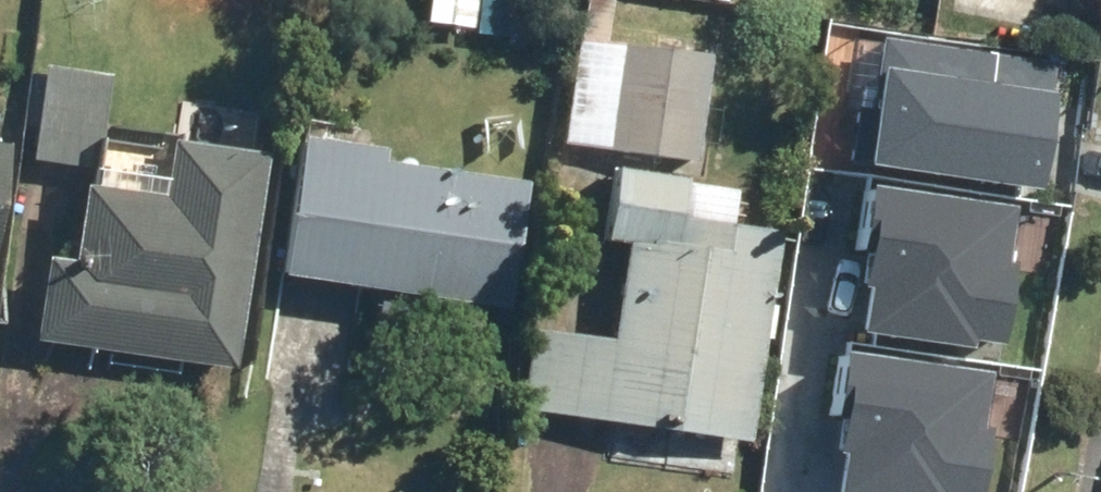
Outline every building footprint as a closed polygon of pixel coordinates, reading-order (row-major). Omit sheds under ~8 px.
[(417,32),(473,37),(477,0),(421,0),(417,32)] [(886,109),(879,167),(1047,186),(1061,60),(883,40),(876,108),(886,109)] [(568,45),(557,152),(693,165),(703,58),(568,45)] [(102,168),(110,76),(42,70),(34,162),(102,168)] [(385,146),(309,137),(293,271),(524,299),(537,182),(382,164),(385,146)] [(181,145),(176,197),(89,188),(81,266),(55,263),(47,345),(242,365),(264,153),(181,145)] [(17,150),(0,148),(0,311),(17,150)] [(610,330),(524,317),(510,407),(748,444),(779,242),(686,228),(694,181),(616,169),(605,237),(624,240),(610,330)] [(1016,203),(881,188),(864,332),(976,345),(977,337),(1010,341),(1019,265),(1009,264),(1016,203)] [(855,352),(840,491),(986,491),(993,430),(984,429),(990,367),(855,352)]
